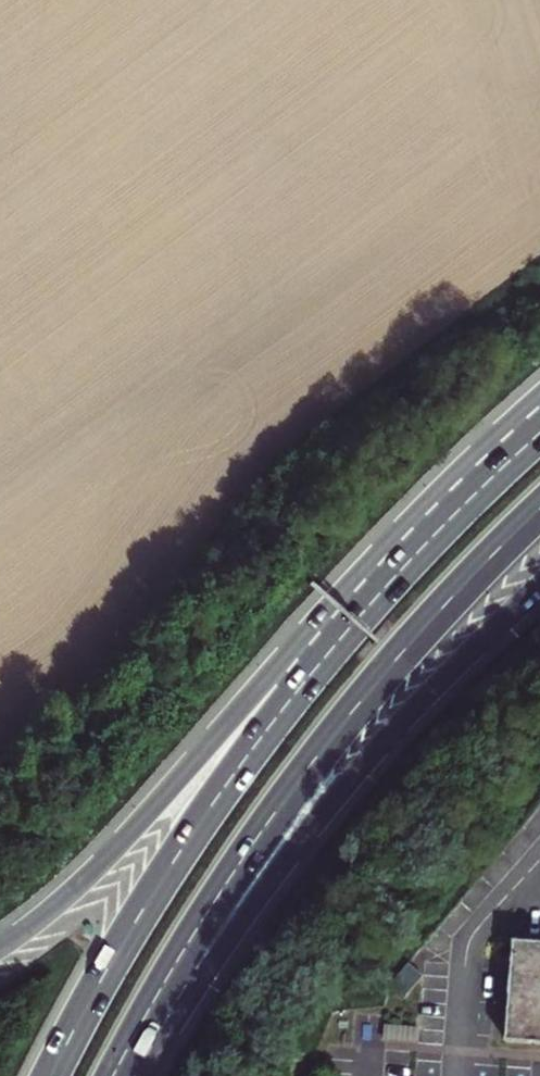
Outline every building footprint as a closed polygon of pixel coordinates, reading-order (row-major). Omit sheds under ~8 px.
[(514,946),(507,1048),(539,1050),(539,948),(514,946)] [(383,1046),(418,1049),(419,1032),(384,1030),(383,1046)]
